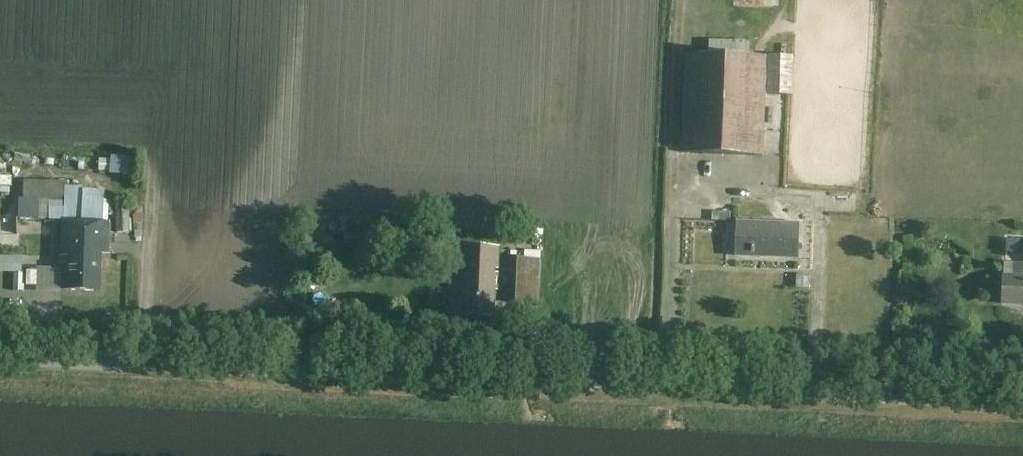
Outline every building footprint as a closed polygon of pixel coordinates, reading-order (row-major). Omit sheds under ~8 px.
[(750,43),(709,42),(709,56),(686,55),(682,154),(763,157),(765,95),(792,96),(793,58),(750,57),(750,43)] [(720,171),(744,171),(744,160),(720,160),(720,171)] [(127,163),(103,162),(103,171),(127,172),(127,163)] [(10,175),(10,164),(0,164),(0,175),(10,175)] [(83,184),(77,184),(77,190),(65,190),(65,209),(49,208),(49,220),(62,221),(60,290),(99,291),(101,253),(108,253),(109,222),(107,222),(107,201),(103,201),(103,191),(83,190),(83,184)] [(129,208),(118,208),(117,233),(129,233),(129,208)] [(798,223),(736,221),(735,251),(760,252),(760,256),(797,257),(798,223)] [(498,246),(461,245),(460,290),(462,290),(462,314),(493,315),(494,290),(496,290),(498,246)] [(540,260),(508,259),(506,303),(531,304),(531,314),(538,314),(540,260)] [(36,271),(26,271),(26,285),(36,285),(36,271)] [(1003,276),(1002,304),(1022,305),(1022,277),(1003,276)]
